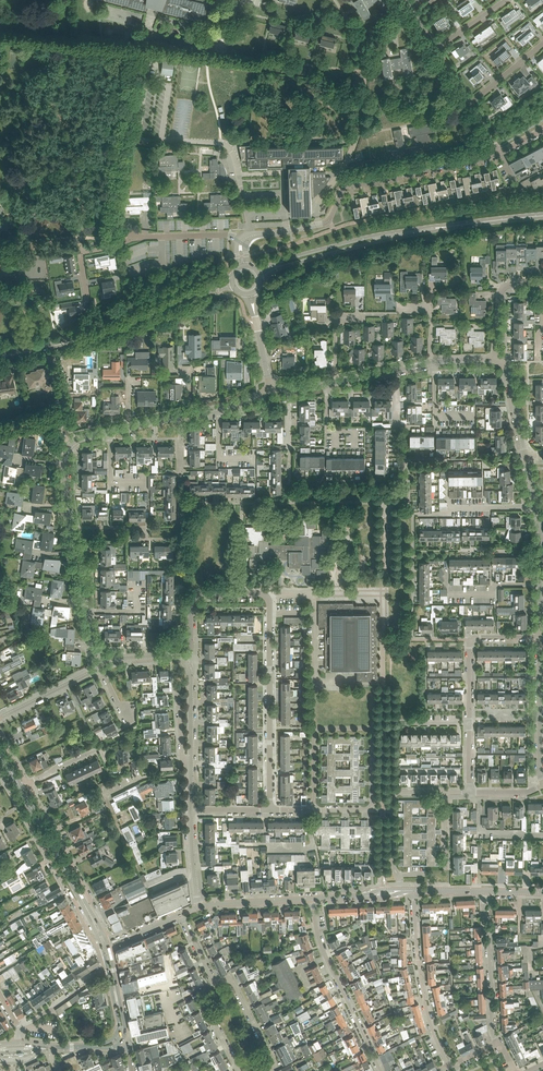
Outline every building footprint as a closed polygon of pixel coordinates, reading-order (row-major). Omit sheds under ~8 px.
[(106,0),(147,11),(149,7),(151,7),(151,9),(158,10),(158,9),(161,10),(160,11),(202,22),(203,15),(205,16),(206,17),(209,5),(190,0),(106,0)] [(386,0),(349,0),(355,7),(359,12),(359,11),(364,20),(371,15),(368,8),(377,2),(383,12),(391,7),(386,0)] [(463,16),(474,8),(471,4),(475,1),(474,0),(465,0),(457,6),(459,9),(458,10),(463,16)] [(444,8),(447,14),(434,22),(439,31),(451,24),(445,16),(451,12),(449,10),(446,12),(445,10),(444,9),(444,8)] [(524,15),(519,9),(516,11),(514,8),(501,17),(504,21),(501,22),(501,21),(500,22),(505,28),(508,26),(507,26),(519,17),(520,18),(524,15)] [(533,20),(537,24),(541,21),(542,24),(542,17),(540,14),(533,20)] [(282,34),(283,35),(285,26),(272,22),(269,31),(276,33),(275,34),(282,36),(282,34)] [(523,45),(527,41),(535,34),(533,32),(536,30),(529,22),(523,27),(526,30),(516,38),(517,39),(517,38),(523,45)] [(475,36),(476,38),(472,40),(474,43),(478,40),(480,44),(480,43),(491,36),(492,39),(498,35),(491,25),(486,28),(482,31),(483,32),(481,33),(480,32),(475,36)] [(307,41),(308,41),(311,32),(297,28),(295,38),(301,39),(301,40),(307,42),(307,41)] [(333,47),(334,48),(336,38),(322,35),(320,44),(326,46),(326,47),(332,48),(333,47)] [(493,60),(497,66),(502,62),(502,63),(509,57),(511,55),(509,52),(508,51),(512,48),(512,49),(506,41),(498,48),(502,52),(498,56),(497,55),(492,59),(493,60)] [(459,46),(459,47),(452,51),(457,58),(458,58),(462,62),(461,62),(462,62),(467,58),(465,55),(469,52),(470,52),(470,51),(470,52),(464,43),(463,43),(464,43),(459,47),(459,46)] [(405,79),(414,77),(409,48),(400,49),(401,57),(390,59),(389,57),(386,58),(385,49),(375,51),(380,62),(382,62),(385,79),(393,78),(391,69),(403,68),(405,79)] [(141,57),(140,69),(147,70),(148,58),(141,57)] [(163,60),(161,74),(172,75),(174,61),(163,60)] [(470,71),(473,75),(469,79),(474,85),(485,76),(483,74),(488,70),(480,62),(470,71)] [(519,93),(528,86),(530,88),(536,83),(531,77),(527,81),(523,77),(520,80),(519,78),(515,81),(516,82),(513,85),(519,93)] [(494,99),(491,102),(496,109),(502,105),(505,110),(513,104),(507,95),(503,98),(501,94),(494,99)] [(403,138),(401,129),(393,130),(395,139),(397,139),(397,141),(395,141),(397,148),(399,148),(399,149),(392,151),(393,160),(425,154),(424,154),(426,153),(426,154),(445,150),(443,144),(443,142),(443,141),(430,143),(430,142),(432,141),(431,138),(430,134),(428,135),(428,133),(435,131),(435,129),(434,126),(434,122),(424,124),(423,125),(423,124),(418,125),(418,126),(416,126),(409,127),(410,134),(411,136),(413,136),(416,135),(416,137),(414,137),(416,144),(418,144),(418,146),(405,148),(403,138)] [(295,146),(248,147),(248,149),(248,162),(248,167),(268,167),(268,169),(284,169),(284,178),(290,178),(291,215),(312,214),(311,199),(311,196),(317,192),(316,191),(323,187),(324,187),(326,184),(329,180),(331,177),(326,177),(326,171),(324,171),(310,171),(310,165),(323,165),(339,164),(339,160),(343,159),(342,146),(303,147),(295,147),(295,146)] [(533,151),(538,160),(542,157),(538,148),(533,151)] [(533,151),(527,154),(532,163),(538,160),(533,151)] [(176,170),(178,170),(184,169),(183,161),(178,162),(177,159),(178,159),(177,154),(171,155),(170,155),(165,155),(164,155),(164,156),(159,156),(159,155),(152,156),(153,160),(159,160),(160,166),(158,166),(158,168),(158,171),(171,170),(172,170),(176,170)] [(527,154),(522,157),(527,166),(532,163),(527,154)] [(522,157),(516,160),(521,169),(527,166),(522,157)] [(216,178),(221,177),(221,179),(227,178),(227,175),(227,174),(227,172),(226,171),(226,169),(225,168),(224,167),(224,166),(223,165),(222,163),(221,163),(220,163),(220,164),(218,164),(218,163),(218,159),(210,160),(210,166),(210,167),(210,172),(210,173),(211,173),(204,173),(204,179),(211,178),(215,178),(216,178)] [(515,172),(521,169),(516,160),(511,163),(515,172)] [(491,179),(492,183),(491,183),(492,189),(497,188),(495,182),(499,181),(497,170),(492,171),(494,178),(491,179)] [(481,181),(482,185),(483,191),(488,190),(487,184),(491,183),(492,183),(491,179),(489,171),(484,172),(486,180),(481,181)] [(472,183),(474,193),(479,192),(478,186),(482,185),(481,181),(480,173),(475,174),(476,182),(472,183)] [(470,175),(462,177),(465,188),(466,194),(470,193),(468,184),(472,183),(470,175)] [(522,184),(524,189),(533,184),(533,186),(534,188),(542,184),(542,178),(541,179),(540,176),(531,181),(530,178),(521,182),(522,184)] [(457,186),(457,190),(458,196),(462,195),(461,189),(465,188),(462,177),(458,178),(460,185),(457,186)] [(447,188),(448,192),(449,198),(454,197),(453,191),(457,190),(457,186),(455,178),(450,179),(451,187),(447,188)] [(438,190),(437,190),(439,200),(445,199),(443,193),(448,192),(447,188),(446,180),(441,181),(442,189),(438,190)] [(436,182),(428,184),(431,195),(432,201),(436,200),(434,191),(437,190),(438,190),(436,182)] [(413,195),(414,199),(413,199),(415,205),(420,204),(418,198),(423,197),(423,193),(421,185),(415,186),(417,194),(413,195)] [(413,199),(414,199),(413,195),(412,187),(406,188),(408,196),(404,197),(403,197),(405,207),(410,206),(409,200),(413,199)] [(402,189),(394,191),(396,202),(398,208),(402,207),(400,198),(403,197),(404,197),(402,189)] [(388,200),(389,204),(390,210),(394,209),(393,203),(396,202),(394,191),(390,191),(392,199),(388,200)] [(384,205),(389,204),(388,200),(387,192),(381,193),(383,201),(379,202),(380,206),(379,206),(380,212),(385,211),(384,205)] [(223,194),(218,194),(218,195),(217,195),(211,195),(211,199),(211,202),(206,202),(206,210),(212,210),(214,210),(218,210),(219,210),(231,209),(231,206),(231,204),(229,204),(229,199),(229,198),(236,198),(236,193),(229,194),(224,194),(223,194)] [(375,207),(379,206),(380,206),(379,202),(377,194),(372,195),(374,203),(369,204),(371,214),(376,213),(375,207)] [(178,211),(180,211),(186,211),(186,203),(180,203),(180,200),(180,196),(174,196),(172,196),(168,196),(167,196),(162,197),(162,196),(155,196),(156,201),(162,200),(162,201),(162,202),(162,207),(160,207),(160,208),(160,212),(173,211),(173,212),(174,212),(178,211)] [(360,198),(362,209),(363,215),(368,214),(366,205),(369,204),(368,196),(360,198)] [(149,197),(125,197),(125,203),(126,203),(126,206),(125,206),(125,209),(129,209),(129,213),(130,213),(140,213),(140,209),(142,209),(142,210),(149,210),(149,197)] [(359,210),(362,209),(360,198),(356,199),(357,206),(354,207),(356,217),(360,216),(359,210)] [(517,244),(517,264),(521,264),(521,269),(527,269),(527,266),(527,247),(527,243),(517,243),(517,244)] [(517,244),(506,244),(506,245),(507,245),(507,266),(511,266),(511,271),(517,271),(517,264),(517,244)] [(496,245),(496,261),(493,261),(493,263),(496,263),(496,270),(501,270),(501,273),(507,273),(507,266),(507,245),(506,245),(496,245)] [(537,247),(527,247),(527,266),(531,266),(531,271),(537,271),(537,264),(537,247)] [(61,253),(49,255),(50,260),(60,258),(60,261),(65,260),(67,273),(76,271),(73,255),(64,257),(62,257),(61,253)] [(99,256),(94,257),(95,265),(100,264),(101,266),(108,265),(108,266),(109,270),(117,268),(115,256),(114,256),(115,257),(110,258),(109,257),(108,257),(108,255),(109,255),(109,254),(104,255),(104,256),(102,256),(99,256)] [(447,267),(438,267),(438,256),(432,256),(432,267),(431,267),(431,273),(429,274),(429,281),(436,281),(436,283),(440,283),(440,278),(447,278),(447,267)] [(471,273),(471,278),(478,278),(478,283),(482,283),(482,276),(486,276),(486,264),(490,264),(490,256),(486,256),(486,259),(480,259),(480,264),(480,267),(471,267),(470,273),(471,273)] [(413,292),(417,292),(417,285),(418,285),(418,282),(422,282),(422,277),(422,273),(416,273),(416,277),(408,277),(408,271),(401,271),(401,289),(407,289),(407,287),(413,287),(413,292)] [(105,281),(101,281),(102,285),(103,292),(104,292),(105,296),(109,296),(109,295),(109,292),(113,292),(113,290),(115,290),(114,279),(118,278),(118,275),(111,276),(111,279),(105,280),(105,281)] [(385,284),(375,284),(375,290),(375,295),(382,295),(382,300),(386,300),(386,292),(386,290),(390,290),(390,287),(390,285),(390,278),(384,278),(385,284)] [(61,279),(54,281),(56,291),(60,290),(61,293),(65,292),(74,290),(73,281),(62,283),(61,279)] [(345,289),(345,295),(345,300),(351,300),(351,305),(356,305),(356,299),(356,298),(356,295),(359,295),(365,295),(365,286),(359,286),(354,286),(354,285),(345,285),(345,289)] [(476,313),(476,316),(485,316),(485,313),(486,313),(486,312),(485,312),(485,309),(486,309),(486,300),(473,300),(473,297),(476,297),(476,292),(469,292),(469,305),(473,305),(473,306),(471,306),(471,313),(476,313)] [(447,298),(447,297),(438,297),(438,299),(442,299),(442,311),(446,311),(446,313),(456,313),(456,307),(457,307),(457,298),(447,298)] [(318,322),(325,322),(325,312),(326,312),(326,305),(326,299),(317,299),(317,305),(312,305),(312,316),(318,316),(318,322)] [(517,302),(514,302),(514,310),(524,310),(524,303),(527,303),(527,299),(517,299),(517,302)] [(60,304),(54,305),(54,307),(61,306),(60,305),(61,305),(61,308),(62,309),(61,309),(62,310),(69,308),(70,315),(70,314),(71,317),(68,319),(69,320),(69,321),(70,322),(71,322),(71,323),(77,318),(77,317),(75,314),(74,315),(74,314),(82,313),(82,312),(81,307),(81,304),(72,306),(71,302),(72,302),(60,304)] [(514,316),(518,316),(518,320),(535,320),(535,319),(527,319),(527,315),(526,314),(526,313),(525,313),(524,313),(524,310),(514,310),(514,316)] [(281,322),(284,321),(282,315),(272,317),(274,324),(272,324),(273,329),(274,329),(276,336),(285,333),(281,322)] [(413,331),(413,318),(404,318),(404,324),(403,324),(403,331),(413,331)] [(518,323),(514,323),(514,330),(524,330),(524,326),(529,326),(529,323),(535,323),(535,320),(518,320),(518,323)] [(393,335),(393,322),(385,322),(385,328),(383,328),(383,335),(393,335)] [(374,339),(374,326),(365,326),(366,332),(364,332),(364,339),(374,339)] [(454,341),(455,341),(455,338),(455,328),(445,328),(445,327),(436,327),(436,331),(440,331),(440,342),(445,342),(445,344),(454,344),(454,341)] [(484,331),(479,331),(474,331),(474,327),(467,327),(467,336),(471,336),(471,337),(469,337),(469,344),(474,344),(474,346),(483,346),(483,344),(484,344),(484,342),(483,342),(483,340),(484,340),(484,331)] [(341,343),(355,343),(355,337),(361,335),(360,330),(344,330),(344,338),(341,338),(341,343)] [(514,336),(518,336),(518,340),(527,340),(530,340),(530,336),(524,336),(524,330),(514,330),(514,336)] [(190,345),(186,345),(186,352),(190,352),(190,356),(193,356),(201,356),(201,335),(190,335),(190,345)] [(236,336),(221,336),(221,340),(212,340),(212,350),(236,350),(236,336)] [(412,337),(412,350),(421,350),(421,344),(422,344),(422,337),(412,337)] [(401,354),(401,348),(403,348),(403,341),(403,338),(399,338),(399,341),(393,341),(393,354),(401,354)] [(518,343),(514,343),(514,350),(524,350),(524,343),(527,343),(527,340),(518,340),(518,343)] [(327,351),(327,341),(321,341),(321,344),(322,344),(322,350),(315,350),(315,355),(317,355),(317,360),(315,360),(315,365),(320,365),(320,366),(327,366),(327,360),(326,360),(326,351),(327,351)] [(374,345),(374,358),(381,358),(382,358),(382,352),(384,352),(384,345),(374,345)] [(163,348),(158,348),(158,356),(163,356),(163,366),(172,366),(172,360),(172,347),(163,347),(163,348)] [(354,349),(354,362),(363,362),(363,356),(364,356),(364,349),(354,349)] [(527,357),(524,357),(524,350),(514,350),(514,357),(518,357),(518,360),(527,360),(527,357)] [(147,363),(150,363),(150,357),(149,357),(149,351),(135,351),(135,357),(128,357),(128,363),(131,363),(131,367),(138,367),(138,369),(147,369),(147,363)] [(287,356),(287,357),(283,357),(283,362),(284,362),(284,368),(295,368),(295,356),(287,356)] [(235,362),(227,361),(227,364),(227,379),(237,379),(239,379),(242,379),(242,368),(235,368),(235,364),(235,363),(235,362)] [(112,369),(103,369),(103,378),(114,378),(114,379),(120,379),(120,369),(119,369),(119,362),(112,362),(112,369)] [(215,376),(215,367),(208,367),(208,377),(200,377),(200,390),(210,390),(210,391),(216,391),(216,386),(216,376),(215,376)] [(38,372),(25,374),(27,381),(28,381),(30,388),(35,387),(35,386),(41,384),(47,393),(54,388),(51,383),(49,384),(48,382),(45,368),(37,369),(38,372)] [(80,368),(75,368),(75,373),(75,378),(75,380),(76,380),(76,382),(75,382),(75,389),(76,389),(76,393),(82,393),(82,389),(82,387),(88,387),(88,388),(89,388),(89,378),(89,373),(80,373),(80,368)] [(0,380),(0,394),(15,392),(12,375),(5,376),(6,380),(0,380)] [(169,389),(165,389),(165,392),(166,392),(169,392),(169,395),(169,398),(169,399),(177,399),(178,399),(180,399),(180,392),(180,388),(182,388),(182,384),(186,384),(186,378),(176,378),(176,383),(176,384),(169,384),(169,389)] [(451,393),(457,393),(457,385),(454,385),(454,378),(447,378),(447,388),(447,391),(451,391),(451,393)] [(464,390),(468,390),(468,388),(468,378),(460,378),(460,385),(457,385),(457,393),(457,399),(460,399),(461,396),(462,396),(464,394),(464,393),(464,390)] [(472,388),(472,393),(478,393),(478,385),(475,385),(475,378),(468,378),(468,388),(472,388)] [(481,385),(478,385),(478,393),(478,394),(486,394),(486,389),(489,389),(489,388),(489,378),(481,378),(481,385)] [(497,378),(489,378),(489,388),(489,389),(489,390),(493,390),(493,393),(500,393),(500,385),(497,385),(497,378)] [(416,384),(407,384),(407,391),(422,391),(422,384),(422,380),(416,382),(416,384)] [(422,391),(407,391),(407,399),(410,399),(415,399),(415,402),(422,402),(422,391)] [(147,395),(147,392),(138,392),(138,405),(155,405),(155,395),(147,395)] [(112,400),(104,400),(104,403),(104,413),(119,413),(119,396),(112,396),(112,400)] [(300,412),(310,412),(315,412),(315,408),(315,401),(308,401),(308,404),(300,404),(300,412)] [(337,415),(341,415),(341,401),(333,401),(333,408),(330,408),(330,416),(337,416),(337,415)] [(345,416),(351,416),(352,416),(352,408),(348,408),(348,401),(341,401),(341,415),(345,415),(345,416)] [(351,418),(354,418),(354,416),(358,416),(358,410),(362,410),(362,401),(354,401),(354,408),(352,408),(352,416),(351,416),(351,418)] [(369,416),(369,419),(373,419),(373,408),(369,408),(369,401),(362,401),(362,410),(366,410),(366,416),(369,416)] [(375,401),(375,408),(373,408),(373,419),(376,419),(376,416),(379,416),(379,410),(383,410),(383,401),(375,401)] [(391,410),(391,401),(383,401),(383,410),(388,410),(388,419),(393,419),(393,410),(391,410)] [(84,408),(84,412),(83,412),(83,409),(82,409),(82,402),(74,402),(74,409),(78,409),(78,412),(77,412),(77,420),(85,420),(85,416),(89,416),(89,408),(84,408)] [(415,402),(407,402),(407,413),(417,413),(417,410),(422,410),(422,402),(415,402)] [(488,407),(486,407),(486,414),(487,418),(489,418),(492,418),(501,418),(501,410),(494,410),(494,407),(488,407)] [(308,420),(308,423),(315,423),(315,416),(310,416),(310,412),(300,412),(300,420),(308,420)] [(417,413),(407,413),(407,420),(415,420),(415,423),(422,423),(422,413),(417,413)] [(489,421),(486,421),(486,423),(487,429),(494,429),(494,426),(501,426),(501,418),(492,418),(489,418),(489,421)] [(239,421),(231,421),(231,431),(236,431),(236,437),(242,437),(241,429),(239,429),(239,421)] [(245,429),(241,429),(242,437),(248,437),(248,431),(252,431),(252,421),(245,421),(245,429)] [(260,421),(252,421),(252,431),(257,431),(257,437),(263,437),(263,429),(260,429),(260,421)] [(266,421),(266,429),(263,429),(263,437),(269,437),(269,431),(273,431),(273,422),(266,421)] [(281,431),(281,422),(273,422),(273,431),(278,431),(278,443),(283,443),(283,431),(281,431)] [(301,426),(301,433),(310,433),(310,429),(315,429),(315,423),(308,423),(308,426),(301,426)] [(491,438),(497,438),(497,443),(506,443),(506,435),(499,435),(498,432),(491,432),(491,438)] [(316,437),(310,437),(310,433),(301,433),(301,441),(308,441),(308,444),(316,444),(316,437)] [(13,453),(16,435),(9,436),(8,446),(0,444),(0,456),(7,457),(13,458),(13,453)] [(35,439),(24,437),(22,454),(33,456),(35,439)] [(499,450),(506,450),(506,443),(497,443),(497,447),(491,447),(491,453),(499,453),(499,450)] [(158,460),(155,460),(155,465),(155,472),(158,472),(158,461),(161,461),(161,456),(165,456),(166,446),(158,446),(158,460)] [(191,454),(191,458),(200,458),(200,454),(205,454),(205,450),(191,450),(191,453),(190,453),(190,454),(191,454)] [(200,462),(200,458),(191,458),(191,465),(205,465),(205,468),(216,468),(216,465),(205,465),(205,462),(200,462)] [(26,463),(25,468),(24,474),(40,477),(42,466),(26,463)] [(15,474),(24,476),(24,474),(25,468),(5,465),(3,482),(14,483),(15,474)] [(498,467),(498,477),(501,477),(510,477),(510,470),(505,470),(504,470),(504,467),(501,467),(498,467)] [(37,485),(34,485),(32,496),(31,501),(36,502),(42,503),(45,486),(39,485),(37,485)] [(273,493),(281,493),(281,486),(273,486),(269,486),(269,496),(273,496),(273,493)] [(5,502),(18,504),(22,505),(23,500),(24,494),(7,491),(5,502)] [(98,509),(95,509),(95,515),(96,515),(98,515),(98,518),(107,518),(107,512),(107,504),(102,504),(102,509),(98,509)] [(95,505),(82,505),(82,508),(82,518),(92,518),(92,515),(95,515),(95,505)] [(125,507),(113,507),(113,512),(113,518),(122,518),(122,515),(122,514),(125,514),(125,507)] [(129,520),(137,520),(137,508),(128,508),(128,512),(129,512),(129,520)] [(146,508),(137,508),(137,520),(145,520),(144,511),(146,511),(146,508)] [(50,524),(52,513),(35,510),(34,515),(33,521),(50,524)] [(169,520),(170,519),(170,517),(175,517),(175,510),(167,510),(167,511),(164,510),(164,519),(165,520),(169,520)] [(23,531),(25,520),(26,514),(21,513),(15,512),(14,518),(12,529),(23,531)] [(507,521),(506,521),(506,522),(507,522),(507,528),(506,528),(509,528),(511,528),(519,528),(519,525),(521,525),(521,517),(512,517),(512,516),(507,516),(507,518),(507,521)] [(281,557),(281,559),(289,559),(289,568),(302,568),(302,574),(307,574),(307,585),(315,585),(315,579),(325,579),(325,570),(321,570),(321,556),(325,556),(325,550),(329,550),(329,553),(335,553),(335,550),(336,550),(336,541),(331,541),(331,530),(323,530),(323,536),(313,536),(313,528),(316,528),(316,518),(304,518),(304,525),(297,526),(297,535),(297,537),(295,537),(295,545),(288,545),(288,550),(285,550),(285,552),(281,552),(281,557)] [(285,550),(288,550),(288,545),(269,545),(269,540),(264,540),(264,530),(260,530),(260,531),(256,531),(256,527),(246,527),(246,530),(246,532),(247,534),(248,536),(249,538),(251,540),(252,541),(251,545),(247,545),(247,554),(250,554),(250,567),(258,567),(258,564),(269,564),(269,560),(279,560),(279,557),(281,557),(281,552),(285,552),(285,550)] [(509,528),(505,540),(509,540),(511,540),(521,540),(521,532),(519,532),(519,528),(511,528),(509,528)] [(33,547),(41,548),(46,549),(52,550),(54,533),(43,532),(42,541),(34,540),(33,547)] [(17,538),(15,549),(24,551),(23,558),(30,559),(31,552),(33,541),(28,540),(17,538)] [(101,556),(115,556),(115,545),(108,545),(108,548),(101,548),(101,552),(101,553),(101,556)] [(130,546),(130,557),(139,557),(139,546),(130,546)] [(149,557),(149,546),(139,546),(139,557),(139,561),(142,561),(142,557),(149,557)] [(154,546),(154,557),(164,557),(164,546),(154,546)] [(164,557),(173,557),(173,546),(164,546),(164,557)] [(59,571),(61,560),(44,557),(44,563),(43,568),(43,569),(59,571)] [(34,567),(43,568),(44,563),(23,559),(20,576),(32,578),(34,567)] [(420,569),(430,569),(432,569),(432,566),(431,566),(431,563),(434,563),(438,563),(438,560),(426,560),(426,562),(420,562),(420,569)] [(133,573),(136,573),(139,573),(139,570),(127,570),(127,580),(133,580),(133,573)] [(145,573),(152,573),(152,570),(139,570),(139,573),(140,573),(140,580),(145,580),(145,573)] [(113,588),(119,588),(127,588),(127,585),(120,585),(120,584),(118,582),(115,582),(115,581),(115,577),(110,577),(101,577),(101,585),(113,585),(113,588)] [(64,581),(52,579),(50,596),(61,597),(64,581)] [(26,586),(24,597),(35,598),(33,607),(39,608),(42,588),(26,586)] [(507,607),(497,607),(497,610),(507,610),(507,611),(513,611),(514,611),(519,611),(519,607),(524,607),(524,600),(515,600),(515,601),(515,604),(514,604),(514,605),(513,605),(513,607),(507,607)] [(325,627),(325,669),(357,669),(357,680),(371,680),(377,680),(377,634),(379,634),(379,620),(377,620),(377,605),(354,606),(354,605),(345,605),(345,603),(319,603),(319,627),(325,627)] [(52,616),(63,618),(69,619),(70,607),(54,605),(53,610),(52,616)] [(42,625),(43,615),(52,616),(53,610),(39,608),(33,607),(31,623),(42,625)] [(513,614),(513,621),(517,621),(527,621),(527,614),(521,614),(519,614),(519,611),(514,611),(513,611),(513,614)] [(423,631),(432,631),(432,623),(432,620),(427,620),(427,617),(422,617),(422,622),(423,622),(423,631)] [(442,629),(442,631),(450,631),(450,621),(442,621),(442,617),(436,617),(436,622),(439,622),(439,629),(442,629)] [(458,621),(450,621),(450,631),(458,631),(458,629),(460,629),(460,620),(458,620),(458,621)] [(75,629),(56,628),(55,636),(65,636),(65,642),(66,642),(65,646),(74,647),(75,643),(71,642),(71,639),(74,639),(75,629)] [(7,634),(9,639),(17,637),(14,631),(7,634)] [(67,653),(63,653),(62,659),(72,659),(72,665),(80,666),(81,654),(78,653),(78,652),(74,652),(74,647),(65,646),(65,651),(67,651),(67,653)] [(1,673),(22,662),(20,658),(0,667),(0,671),(1,673)] [(160,673),(156,673),(157,681),(161,681),(161,680),(164,680),(164,681),(171,681),(171,676),(168,676),(168,669),(160,670),(160,673)] [(150,679),(150,670),(141,671),(142,682),(153,682),(152,678),(150,679)] [(15,680),(23,676),(20,671),(12,675),(15,680)] [(132,689),(131,683),(142,682),(141,671),(137,671),(135,671),(132,672),(132,680),(126,680),(127,689),(132,689)] [(205,678),(214,678),(214,681),(228,681),(228,678),(219,678),(219,671),(205,671),(205,678)] [(23,676),(15,680),(17,684),(18,684),(19,686),(7,693),(10,700),(19,695),(19,696),(24,694),(21,688),(23,688),(28,685),(26,680),(31,677),(29,672),(23,676)] [(226,684),(228,684),(228,681),(214,681),(213,681),(213,684),(212,684),(212,685),(207,685),(207,692),(218,692),(218,688),(226,688),(226,684)] [(75,696),(79,705),(83,703),(85,702),(91,699),(89,696),(98,692),(94,683),(84,688),(88,697),(81,700),(78,694),(75,696)] [(159,696),(154,696),(155,704),(159,704),(167,704),(167,695),(159,696)] [(67,715),(74,712),(72,709),(75,708),(72,699),(68,701),(66,697),(56,702),(59,707),(62,712),(65,711),(67,715)] [(91,699),(85,702),(88,707),(95,704),(96,708),(103,705),(100,698),(92,702),(91,699)] [(101,718),(103,722),(111,718),(108,711),(100,715),(98,711),(91,714),(94,721),(101,718)] [(222,723),(227,723),(227,719),(220,719),(220,717),(220,712),(218,712),(208,712),(208,719),(210,719),(210,720),(211,720),(211,719),(213,719),(213,722),(222,722),(222,723)] [(24,722),(22,723),(25,730),(26,730),(31,741),(33,740),(36,738),(40,737),(38,732),(32,735),(29,728),(30,728),(40,723),(39,721),(37,716),(33,718),(33,717),(25,721),(24,721),(24,722)] [(146,734),(150,733),(157,733),(160,733),(160,727),(169,727),(169,720),(155,721),(152,721),(152,729),(146,729),(147,730),(143,730),(144,734),(146,734)] [(106,732),(108,736),(111,734),(113,738),(119,735),(117,731),(114,723),(102,728),(104,732),(106,732)] [(281,735),(281,742),(290,742),(290,735),(293,735),(293,731),(284,731),(284,735),(281,735)] [(411,745),(411,747),(411,740),(408,740),(408,732),(401,732),(401,740),(400,740),(400,739),(400,747),(400,745),(411,745)] [(418,732),(411,732),(411,740),(411,747),(412,747),(412,745),(421,745),(421,747),(421,740),(418,740),(418,732)] [(421,740),(421,747),(421,745),(431,745),(431,747),(431,740),(428,740),(428,732),(421,732),(421,740)] [(431,740),(431,747),(431,745),(441,745),(441,747),(441,740),(437,740),(437,732),(431,732),(431,740)] [(447,732),(441,732),(441,740),(441,747),(441,745),(451,745),(451,747),(451,740),(447,740),(447,732)] [(451,740),(451,747),(451,745),(460,745),(460,747),(461,747),(461,738),(460,738),(460,740),(457,740),(457,732),(451,732),(451,740)] [(170,735),(159,736),(159,745),(162,745),(170,744),(170,735)] [(335,743),(343,743),(343,736),(321,736),(321,737),(327,737),(327,753),(321,753),(336,753),(336,748),(335,748),(335,743)] [(365,736),(343,736),(343,743),(352,743),(352,748),(350,748),(350,753),(365,753),(359,753),(359,737),(365,737),(365,736)] [(33,743),(25,746),(28,755),(37,752),(33,743)] [(160,754),(171,753),(170,744),(162,745),(159,745),(160,754)] [(118,756),(118,761),(128,761),(128,757),(129,757),(128,752),(128,749),(117,749),(118,750),(115,753),(118,756)] [(335,759),(343,759),(343,753),(336,753),(321,753),(327,753),(327,769),(321,769),(336,769),(336,765),(335,765),(335,759)] [(350,753),(343,753),(343,759),(352,759),(352,765),(350,765),(350,769),(365,769),(359,769),(359,753),(365,753),(350,753)] [(205,760),(209,760),(209,764),(227,764),(227,760),(218,760),(218,757),(216,757),(216,754),(205,754),(205,760)] [(42,767),(43,769),(49,766),(46,761),(42,762),(39,755),(28,761),(31,766),(31,768),(32,769),(33,770),(33,771),(42,767)] [(147,758),(142,758),(142,760),(147,759),(147,761),(154,761),(154,763),(161,763),(161,769),(172,768),(171,759),(161,760),(161,757),(159,757),(147,758)] [(89,760),(90,763),(87,764),(91,774),(102,769),(98,759),(94,761),(93,759),(89,760)] [(88,785),(91,784),(87,776),(91,774),(87,764),(83,766),(82,764),(78,765),(79,768),(76,769),(80,779),(84,777),(88,785)] [(209,767),(205,767),(205,775),(216,774),(216,770),(222,770),(222,767),(228,767),(228,764),(227,764),(209,764),(209,767)] [(408,780),(408,773),(411,773),(411,766),(411,768),(400,768),(400,766),(400,774),(400,773),(401,773),(401,780),(408,780)] [(418,773),(421,773),(421,766),(421,767),(412,768),(412,766),(411,766),(411,773),(411,780),(418,780),(418,773)] [(428,780),(428,773),(431,773),(431,766),(431,767),(421,767),(421,766),(421,773),(421,780),(428,780)] [(437,780),(437,773),(441,773),(441,766),(441,768),(431,767),(431,766),(431,773),(431,780),(437,780)] [(447,773),(450,773),(451,773),(451,766),(451,768),(441,768),(441,766),(441,773),(441,780),(447,780),(447,773)] [(451,766),(451,773),(450,773),(450,780),(457,780),(457,773),(460,773),(460,775),(461,775),(461,766),(460,766),(460,768),(451,768),(451,766)] [(65,774),(69,784),(80,779),(76,769),(73,771),(71,768),(68,770),(69,773),(65,774)] [(486,781),(486,775),(486,771),(482,771),(482,768),(478,768),(478,774),(478,781),(486,781)] [(508,771),(504,771),(504,778),(504,779),(504,780),(512,780),(512,768),(508,768),(508,771)] [(525,780),(525,770),(525,768),(518,768),(518,770),(517,770),(517,780),(525,780)] [(335,776),(343,776),(343,769),(336,769),(321,769),(327,769),(327,785),(321,785),(336,785),(336,781),(335,781),(335,776)] [(350,769),(343,769),(343,776),(352,776),(352,781),(350,781),(350,785),(365,785),(359,785),(359,769),(365,769),(350,769)] [(157,787),(156,788),(153,789),(155,792),(155,796),(157,796),(168,796),(172,796),(172,790),(173,790),(173,784),(168,779),(165,782),(157,783),(157,784),(158,784),(158,787),(157,787)] [(137,787),(137,788),(142,799),(146,798),(143,792),(148,790),(149,791),(153,789),(156,788),(157,787),(158,787),(158,784),(157,784),(154,784),(153,781),(137,788),(137,787)] [(46,795),(48,794),(49,797),(58,793),(53,784),(43,788),(46,795)] [(335,792),(343,792),(343,785),(336,785),(321,785),(321,786),(327,786),(327,798),(322,798),(322,801),(321,801),(321,802),(336,802),(336,797),(335,797),(335,792)] [(350,785),(343,785),(343,792),(352,792),(352,797),(350,797),(350,799),(347,799),(347,802),(365,802),(365,801),(359,802),(359,786),(365,786),(365,785),(350,785)] [(113,796),(113,798),(115,801),(111,803),(115,810),(116,812),(121,810),(119,807),(118,808),(116,802),(132,794),(136,803),(142,799),(137,788),(136,789),(135,787),(134,787),(129,789),(129,790),(128,791),(127,789),(113,796)] [(90,810),(85,801),(95,797),(92,791),(78,798),(80,803),(75,805),(77,808),(78,808),(81,815),(82,814),(83,815),(85,814),(85,813),(90,810)] [(52,808),(62,803),(58,793),(49,797),(51,800),(49,801),(52,808)] [(293,805),(293,795),(281,795),(281,802),(286,802),(286,805),(293,805)] [(160,802),(160,804),(162,804),(162,810),(174,809),(173,799),(168,799),(168,796),(157,796),(158,802),(160,802)] [(399,816),(412,816),(412,812),(411,812),(411,806),(420,807),(420,800),(399,800),(404,800),(404,816),(399,816)] [(427,816),(441,816),(436,816),(436,800),(441,800),(420,800),(420,807),(428,807),(428,812),(427,812),(427,816)] [(142,818),(135,803),(128,807),(135,821),(142,818)] [(104,804),(94,809),(96,813),(105,808),(104,804)] [(511,805),(503,805),(503,814),(503,817),(507,817),(507,814),(511,814),(511,805)] [(522,819),(522,826),(522,829),(526,831),(526,816),(524,816),(524,805),(520,805),(520,806),(516,806),(516,816),(519,816),(519,819),(522,819)] [(489,806),(489,817),(482,817),(482,826),(487,826),(490,826),(490,824),(492,824),(492,817),(498,817),(497,806),(489,806)] [(456,810),(453,810),(453,818),(463,818),(463,810),(467,810),(467,807),(459,807),(459,808),(456,808),(456,810)] [(174,815),(160,816),(160,813),(152,813),(149,815),(149,817),(153,817),(153,818),(162,818),(163,819),(164,827),(172,827),(172,825),(175,824),(174,815)] [(412,833),(412,832),(412,828),(411,828),(411,823),(420,823),(420,816),(412,816),(399,816),(404,817),(404,832),(399,832),(399,833),(412,833)] [(441,816),(427,816),(420,816),(420,823),(428,823),(428,828),(427,828),(427,833),(441,833),(436,832),(436,817),(441,817),(441,816)] [(463,826),(463,818),(453,818),(453,826),(463,826)] [(321,848),(326,848),(326,819),(326,825),(316,825),(316,824),(316,834),(321,834),(321,848)] [(335,845),(330,845),(330,837),(336,837),(336,834),(336,825),(326,825),(326,819),(326,848),(330,848),(335,848),(335,845)] [(336,834),(336,837),(341,837),(341,848),(345,848),(345,819),(345,825),(336,825),(336,834)] [(346,819),(345,819),(345,848),(350,848),(350,837),(355,837),(355,825),(346,825),(346,819)] [(355,825),(355,837),(361,837),(361,848),(365,848),(365,819),(365,825),(355,825)] [(365,848),(369,848),(369,837),(375,837),(375,824),(375,825),(365,825),(365,819),(365,848)] [(9,831),(6,832),(10,840),(16,837),(14,834),(19,831),(14,821),(6,826),(9,831)] [(217,823),(206,823),(206,825),(206,831),(216,831),(216,827),(217,827),(217,823)] [(121,828),(130,846),(131,846),(131,845),(136,843),(137,843),(128,825),(121,828)] [(83,831),(80,826),(70,831),(75,840),(85,835),(86,838),(94,834),(92,831),(87,834),(85,830),(83,831)] [(227,830),(226,831),(226,839),(227,839),(227,842),(227,843),(231,843),(237,843),(237,841),(236,841),(232,841),(231,837),(229,837),(229,830),(227,830)] [(453,833),(454,841),(464,841),(463,835),(466,835),(466,833),(477,833),(477,830),(470,830),(465,830),(463,830),(463,833),(453,833)] [(207,838),(206,838),(206,840),(211,840),(215,840),(217,840),(217,831),(216,831),(206,831),(207,838)] [(412,832),(412,833),(399,833),(398,833),(404,833),(404,849),(398,849),(412,849),(412,844),(411,844),(411,839),(420,839),(420,832),(412,832)] [(427,833),(420,832),(420,839),(428,839),(428,844),(427,844),(427,849),(441,849),(436,849),(436,833),(441,833),(427,833)] [(166,849),(169,849),(169,847),(173,846),(173,845),(176,845),(175,835),(159,836),(159,840),(166,840),(166,844),(162,844),(158,848),(159,852),(163,851),(163,850),(166,850),(166,849)] [(92,842),(91,838),(83,842),(83,843),(78,845),(79,847),(77,848),(80,853),(85,851),(89,849),(87,844),(92,842)] [(454,849),(464,849),(464,841),(454,841),(454,849)] [(24,866),(32,862),(37,859),(35,856),(35,857),(33,854),(30,849),(31,849),(27,843),(14,851),(18,857),(22,854),(26,861),(22,863),(24,866)] [(136,843),(131,845),(131,846),(139,863),(144,861),(136,843)] [(239,843),(237,843),(231,843),(231,846),(231,851),(239,851),(239,847),(239,843)] [(212,846),(206,846),(206,848),(207,848),(207,854),(218,854),(218,846),(215,846),(212,846)] [(499,859),(502,859),(503,846),(502,846),(499,846),(499,853),(490,853),(490,858),(490,872),(498,873),(498,867),(498,863),(498,859),(499,859)] [(412,849),(398,849),(404,849),(404,865),(398,865),(412,865),(412,861),(412,859),(420,859),(420,855),(420,849),(418,849),(412,849)] [(441,849),(427,849),(420,849),(420,855),(428,855),(428,861),(427,861),(427,865),(441,865),(436,865),(436,849),(441,849)] [(106,857),(103,858),(98,850),(95,852),(96,854),(89,858),(93,866),(102,860),(103,862),(104,861),(112,866),(114,862),(106,857)] [(519,860),(514,860),(514,863),(514,873),(522,873),(522,868),(522,861),(523,861),(523,859),(527,859),(527,850),(523,850),(523,859),(519,859),(519,860)] [(5,851),(0,854),(0,857),(2,860),(8,857),(5,851)] [(177,862),(177,852),(169,852),(169,853),(165,854),(165,852),(164,852),(164,853),(161,853),(161,857),(166,857),(166,866),(170,865),(177,864),(176,862),(177,862)] [(207,860),(206,860),(206,863),(212,863),(218,863),(218,858),(216,858),(216,854),(218,854),(207,854),(207,860)] [(284,861),(288,861),(287,862),(292,861),(291,854),(274,854),(268,854),(268,861),(277,861),(284,861)] [(454,856),(454,864),(463,864),(463,860),(465,859),(465,856),(454,856)] [(482,867),(482,872),(490,872),(490,858),(482,858),(482,865),(482,867)] [(268,870),(269,871),(270,888),(276,887),(276,884),(283,884),(284,877),(285,874),(282,874),(282,868),(278,869),(272,870),(272,863),(277,863),(277,861),(268,861),(268,864),(268,870)] [(289,869),(295,869),(295,866),(294,861),(292,861),(287,862),(287,865),(286,869),(285,874),(285,887),(293,887),(292,879),(292,876),(288,876),(288,874),(289,869)] [(332,872),(335,873),(336,873),(336,865),(335,865),(335,867),(330,867),(330,861),(324,861),(324,865),(324,874),(324,873),(326,873),(326,880),(332,880),(332,872)] [(352,873),(355,872),(355,862),(355,867),(346,867),(346,865),(345,865),(345,873),(345,880),(352,880),(352,873)] [(362,870),(365,870),(365,862),(365,864),(355,864),(355,862),(355,872),(355,877),(362,877),(362,870)] [(365,862),(365,870),(365,877),(371,877),(371,870),(375,870),(375,872),(375,862),(375,864),(365,864),(365,862)] [(506,867),(506,873),(514,873),(514,863),(506,863),(506,865),(506,867)] [(454,872),(463,872),(463,864),(454,864),(454,872)] [(342,880),(342,872),(345,873),(345,865),(345,867),(336,867),(336,865),(336,873),(335,873),(335,880),(342,880)] [(33,876),(35,880),(37,878),(38,879),(43,876),(43,875),(45,874),(40,866),(33,870),(31,866),(23,871),(28,879),(33,876)] [(229,887),(239,886),(239,881),(237,866),(233,867),(233,872),(228,873),(229,887)] [(146,881),(159,875),(162,874),(159,868),(144,875),(146,881)] [(297,869),(298,885),(300,885),(300,887),(311,886),(311,884),(316,884),(315,882),(321,881),(321,876),(320,876),(319,868),(319,869),(315,870),(315,868),(297,869)] [(248,870),(248,871),(246,871),(246,870),(244,870),(241,870),(242,880),(243,880),(244,890),(250,890),(249,886),(248,873),(248,870)] [(262,871),(258,871),(259,878),(256,878),(256,879),(251,879),(252,886),(249,886),(250,890),(263,889),(262,871)] [(213,885),(219,885),(219,881),(218,881),(218,874),(214,874),(209,874),(209,882),(212,882),(213,885)] [(141,876),(121,885),(130,905),(150,896),(149,895),(141,876)] [(106,887),(108,891),(114,889),(114,888),(112,884),(110,885),(106,877),(97,881),(92,884),(96,892),(106,887)] [(150,896),(156,909),(158,915),(190,901),(188,884),(187,879),(179,883),(180,885),(151,898),(150,896)] [(38,893),(40,897),(45,894),(51,891),(49,887),(46,880),(35,887),(34,888),(36,893),(38,892),(38,893)] [(99,896),(98,897),(103,907),(115,901),(114,898),(109,900),(108,898),(113,896),(112,894),(121,890),(119,885),(114,888),(114,889),(108,891),(99,896)] [(45,894),(40,897),(36,899),(36,900),(37,899),(40,905),(61,895),(64,893),(59,886),(51,891),(45,894)] [(58,903),(59,907),(68,902),(65,896),(47,906),(49,909),(55,906),(55,905),(58,903)] [(117,911),(117,912),(118,915),(120,916),(125,927),(127,928),(145,920),(146,920),(150,918),(151,917),(149,913),(150,912),(156,909),(150,896),(130,905),(117,911)] [(457,906),(457,907),(463,906),(463,910),(468,910),(468,906),(472,906),(472,911),(475,911),(475,899),(456,900),(456,901),(454,901),(454,906),(457,906)] [(52,918),(71,907),(68,902),(59,907),(61,910),(58,911),(58,910),(50,915),(52,918)] [(391,917),(391,912),(390,905),(384,905),(384,911),(387,911),(388,928),(392,928),(392,926),(391,921),(391,917)] [(64,915),(66,918),(75,913),(71,907),(52,918),(54,922),(62,917),(61,917),(64,915)] [(514,916),(514,915),(517,915),(517,911),(514,911),(514,910),(496,909),(496,921),(498,921),(498,916),(502,916),(502,920),(507,920),(507,916),(514,916)] [(292,910),(285,910),(285,916),(285,918),(285,919),(285,921),(289,921),(289,924),(293,924),(293,917),(292,910)] [(300,910),(292,910),(293,917),(298,917),(300,922),(301,922),(302,926),(301,926),(299,926),(301,933),(302,933),(307,931),(302,916),(300,917),(300,910)] [(526,910),(526,921),(535,921),(535,910),(526,910)] [(264,920),(261,920),(261,923),(262,931),(265,930),(266,930),(265,926),(272,925),(271,918),(272,918),(271,911),(264,912),(264,917),(264,919),(264,920)] [(279,911),(271,911),(272,918),(271,918),(272,925),(272,926),(276,926),(276,923),(279,923),(279,919),(282,919),(282,914),(279,914),(279,911)] [(244,929),(243,921),(244,929),(247,929),(246,925),(251,925),(251,919),(250,912),(243,913),(243,918),(243,920),(243,921),(240,921),(240,928),(240,929),(244,929)] [(258,912),(250,912),(251,919),(251,925),(258,924),(258,923),(261,923),(261,920),(258,920),(258,919),(258,917),(258,912)] [(51,934),(56,931),(60,929),(78,919),(75,913),(66,918),(68,921),(65,923),(64,922),(55,927),(54,926),(49,930),(51,934)] [(222,922),(219,922),(219,926),(219,927),(219,931),(219,934),(219,936),(220,936),(222,936),(222,933),(223,933),(222,928),(222,926),(224,926),(224,925),(230,924),(229,921),(229,913),(225,913),(225,914),(221,914),(222,922)] [(237,913),(229,913),(229,921),(230,924),(237,923),(237,918),(237,913)] [(108,917),(108,918),(110,924),(112,924),(112,925),(111,926),(114,932),(116,932),(122,930),(122,928),(116,914),(114,914),(108,917)] [(210,916),(204,920),(207,926),(210,924),(211,926),(219,926),(219,922),(218,916),(214,916),(215,917),(212,919),(210,916)] [(9,924),(13,930),(17,927),(23,924),(20,918),(9,924)] [(73,931),(82,926),(78,919),(60,929),(62,932),(68,929),(67,928),(70,926),(73,931)] [(204,920),(197,923),(202,934),(205,933),(202,928),(207,926),(204,920)] [(409,931),(409,924),(409,922),(406,922),(406,932),(401,932),(401,924),(398,924),(399,935),(406,935),(409,935),(409,931)] [(23,924),(17,927),(21,933),(26,930),(23,924)] [(167,930),(169,935),(178,931),(175,925),(167,929),(167,930)] [(74,935),(70,938),(74,944),(78,942),(84,953),(92,949),(93,950),(95,949),(82,926),(73,931),(72,932),(74,935)] [(471,930),(471,933),(475,933),(475,939),(480,939),(480,936),(481,936),(481,926),(470,927),(470,930),(471,930)] [(29,935),(26,930),(21,933),(19,934),(22,939),(29,935)] [(168,942),(171,940),(169,935),(167,930),(164,931),(163,930),(158,933),(165,950),(168,949),(167,947),(168,947),(164,939),(166,938),(168,942)] [(440,930),(423,931),(424,939),(424,946),(431,945),(431,942),(430,942),(430,938),(432,938),(432,935),(436,935),(436,934),(440,934),(440,930)] [(158,942),(162,951),(159,952),(160,955),(163,954),(162,953),(166,952),(165,950),(158,933),(152,935),(155,943),(158,942)] [(299,934),(294,935),(295,938),(297,944),(298,943),(302,942),(309,940),(307,933),(299,935),(299,934)] [(348,935),(347,933),(329,942),(332,947),(341,943),(339,941),(347,936),(347,935),(348,935)] [(152,944),(155,952),(156,955),(156,956),(158,955),(160,955),(159,952),(158,951),(155,943),(152,935),(146,938),(149,945),(152,944)] [(508,943),(508,942),(509,942),(509,935),(500,935),(500,937),(499,937),(497,938),(497,944),(508,943)] [(53,946),(54,945),(54,944),(61,940),(58,936),(52,940),(51,939),(49,940),(53,946)] [(206,939),(205,940),(208,946),(207,947),(211,955),(216,952),(218,952),(216,949),(219,947),(217,942),(215,943),(213,939),(212,937),(212,936),(206,939)] [(32,939),(36,947),(42,944),(40,941),(38,941),(35,937),(32,939)] [(70,937),(64,940),(66,945),(74,958),(76,956),(78,955),(79,957),(78,958),(81,963),(80,964),(85,973),(90,970),(83,959),(78,951),(74,944),(70,938),(70,937)] [(128,964),(129,964),(129,963),(132,962),(131,957),(136,955),(138,961),(140,961),(146,959),(150,958),(153,957),(152,957),(145,938),(139,941),(142,949),(135,951),(126,954),(126,955),(117,957),(119,966),(121,966),(121,967),(128,965),(128,964)] [(51,944),(49,940),(43,944),(47,950),(51,947),(50,945),(51,944)] [(297,950),(292,952),(292,953),(292,954),(300,952),(300,953),(304,951),(303,948),(304,948),(304,950),(306,949),(311,947),(309,940),(302,942),(298,943),(299,948),(301,948),(301,949),(301,950),(300,950),(298,950),(297,950)] [(357,943),(360,951),(364,949),(363,949),(371,945),(370,940),(368,941),(357,943)] [(476,949),(471,949),(472,952),(472,955),(476,955),(477,964),(482,964),(482,963),(482,961),(483,961),(482,942),(481,942),(481,940),(475,940),(475,943),(476,949)] [(126,954),(135,951),(142,949),(139,941),(122,948),(122,949),(116,950),(116,953),(117,957),(126,955),(126,954)] [(78,951),(83,959),(90,970),(101,963),(95,954),(97,953),(95,949),(93,950),(92,949),(84,953),(78,942),(74,944),(78,951)] [(228,945),(221,949),(222,952),(224,951),(231,948),(232,947),(231,944),(229,945),(228,945)] [(371,945),(363,949),(364,949),(366,954),(367,954),(372,951),(371,946),(371,945)] [(4,955),(10,952),(9,951),(10,951),(10,950),(11,950),(10,947),(0,952),(0,953),(0,958),(4,955)] [(172,956),(178,953),(181,960),(184,959),(190,955),(186,947),(180,950),(180,951),(178,952),(177,949),(175,950),(171,951),(172,956)] [(346,949),(337,954),(340,960),(345,957),(349,956),(346,949)] [(298,963),(299,963),(314,958),(312,951),(305,953),(307,957),(297,959),(298,963)] [(272,964),(272,965),(273,968),(274,967),(287,993),(286,994),(289,999),(291,1002),(304,995),(303,992),(302,990),(291,967),(289,964),(286,958),(284,953),(280,953),(279,952),(283,959),(272,964)] [(516,957),(516,954),(498,955),(498,962),(504,961),(504,958),(508,958),(508,957),(511,957),(511,958),(516,957)] [(68,955),(65,957),(68,961),(72,968),(71,969),(77,978),(81,976),(73,963),(68,955)] [(74,958),(76,961),(73,963),(81,976),(85,973),(80,964),(81,963),(78,958),(79,957),(78,955),(76,956),(74,958)] [(184,959),(181,960),(183,963),(186,962),(188,967),(194,964),(190,955),(184,959)] [(222,955),(214,959),(218,967),(227,963),(224,958),(223,958),(222,955)] [(0,961),(0,965),(5,962),(6,965),(12,962),(8,956),(3,958),(3,959),(0,961)] [(290,956),(286,958),(289,964),(291,967),(295,966),(290,956)] [(340,960),(344,967),(352,962),(349,956),(345,957),(340,960)] [(393,966),(401,966),(401,965),(407,965),(407,957),(400,958),(398,958),(399,963),(393,963),(393,966)] [(28,965),(25,959),(19,963),(23,969),(24,968),(25,971),(29,968),(28,965)] [(59,968),(70,983),(76,979),(71,971),(68,974),(62,966),(64,965),(61,961),(56,964),(57,965),(59,968)] [(227,963),(218,967),(222,976),(228,973),(226,969),(231,967),(228,962),(227,963)] [(352,970),(356,968),(352,962),(344,967),(347,973),(352,970)] [(19,963),(13,967),(17,972),(22,969),(19,963)] [(125,969),(120,970),(121,976),(122,980),(138,977),(144,976),(148,974),(146,968),(142,969),(141,963),(129,965),(130,968),(125,969)] [(484,989),(484,988),(483,985),(485,985),(483,967),(482,967),(482,964),(477,964),(477,973),(473,974),(465,975),(465,977),(468,977),(468,979),(472,979),(472,977),(473,977),(473,980),(478,979),(478,988),(478,989),(484,989)] [(59,968),(57,965),(52,968),(54,971),(55,972),(57,971),(62,978),(60,979),(65,986),(70,983),(59,968)] [(249,980),(251,979),(258,975),(260,974),(257,969),(249,972),(249,971),(248,969),(247,968),(245,965),(238,969),(240,972),(238,973),(242,981),(248,978),(249,980)] [(312,970),(314,975),(320,972),(317,965),(305,970),(306,972),(312,970)] [(185,966),(176,970),(177,974),(187,970),(185,966)] [(13,979),(19,976),(17,972),(13,967),(7,970),(11,975),(13,979)] [(347,973),(350,979),(356,976),(357,977),(361,975),(361,974),(357,967),(356,968),(352,970),(347,973)] [(402,971),(403,975),(408,974),(407,967),(400,968),(401,972),(402,971)] [(192,975),(188,977),(190,981),(194,979),(200,976),(196,968),(190,971),(192,975)] [(364,973),(366,978),(372,975),(372,976),(378,973),(377,968),(364,973)] [(436,969),(428,970),(428,977),(434,976),(436,976),(435,972),(450,971),(450,968),(436,969)] [(7,970),(2,973),(6,979),(11,975),(7,970)] [(49,970),(45,973),(53,983),(53,982),(54,984),(51,985),(56,993),(62,989),(49,970)] [(177,974),(178,978),(188,973),(187,970),(177,974)] [(499,979),(505,979),(505,976),(507,976),(508,976),(514,976),(513,975),(517,975),(517,971),(513,971),(499,972),(499,979)] [(323,979),(320,972),(314,975),(316,979),(310,982),(311,984),(323,979)] [(404,982),(410,981),(408,974),(403,975),(401,975),(382,979),(385,986),(387,986),(386,982),(398,979),(399,983),(404,982)] [(194,979),(190,981),(194,988),(196,988),(197,987),(197,988),(204,984),(200,976),(194,979)] [(122,980),(124,991),(126,990),(135,988),(140,987),(139,982),(138,977),(122,980)] [(361,978),(351,982),(354,989),(361,985),(364,984),(361,978)] [(382,983),(380,978),(373,981),(375,986),(382,983)] [(47,988),(45,989),(50,997),(55,993),(46,979),(43,981),(47,988)] [(529,987),(530,989),(542,989),(542,979),(529,980),(529,981),(529,987)] [(252,981),(244,985),(246,990),(245,991),(246,993),(248,993),(254,990),(255,990),(259,988),(255,980),(252,981)] [(45,989),(40,981),(34,985),(35,986),(36,986),(40,993),(45,1000),(50,997),(45,989)] [(276,986),(272,988),(274,993),(283,988),(281,983),(276,986)] [(85,996),(93,994),(92,991),(92,989),(93,989),(92,985),(91,985),(91,984),(79,993),(80,996),(78,997),(79,1001),(79,1003),(87,1001),(85,996)] [(326,984),(319,987),(321,990),(322,990),(324,993),(329,990),(326,984)] [(384,987),(382,984),(376,987),(378,993),(385,990),(384,987)] [(35,987),(33,988),(35,991),(33,993),(40,1003),(45,1000),(40,993),(36,986),(35,986),(34,985),(35,987)] [(361,985),(354,989),(357,995),(363,992),(365,991),(364,988),(362,989),(361,985)] [(40,1003),(33,993),(29,987),(26,989),(33,998),(30,1000),(35,1007),(40,1003)] [(405,996),(407,996),(413,994),(411,987),(404,989),(401,990),(402,993),(404,992),(405,996)] [(528,987),(523,988),(522,988),(500,989),(501,996),(507,996),(506,992),(526,991),(526,996),(528,996),(533,996),(530,989),(529,987),(528,987)] [(93,994),(94,1002),(95,1002),(96,1005),(92,1006),(93,1010),(99,1009),(99,1006),(107,1005),(106,999),(104,1000),(102,989),(92,991),(93,994)] [(248,994),(247,995),(248,997),(250,997),(252,1001),(257,999),(258,998),(260,997),(261,1000),(264,998),(270,995),(273,994),(270,989),(260,995),(257,989),(256,989),(255,990),(254,990),(248,993),(248,994)] [(478,989),(479,999),(470,999),(470,1004),(474,1004),(474,1002),(475,1001),(475,1004),(479,1004),(480,1013),(485,1013),(485,1010),(486,1010),(485,992),(484,992),(484,989),(478,989)] [(318,996),(319,998),(321,1002),(322,1002),(325,1000),(327,999),(332,996),(329,990),(324,993),(323,993),(318,996)] [(365,998),(368,997),(365,991),(363,992),(357,995),(360,1002),(365,1000),(365,998)] [(445,995),(444,991),(440,992),(434,993),(436,1000),(445,998),(448,998),(452,997),(452,994),(445,995)] [(18,992),(15,994),(16,997),(27,1012),(33,1009),(28,1001),(25,1003),(20,995),(18,992)] [(19,1002),(17,999),(15,1001),(15,1000),(11,993),(6,996),(18,1017),(20,1018),(24,1015),(19,1005),(18,1006),(17,1003),(19,1002)] [(166,1041),(170,1039),(169,1034),(169,1033),(167,1025),(165,1025),(162,1011),(145,1015),(141,994),(127,997),(131,1014),(129,1015),(133,1034),(136,1033),(138,1040),(139,1040),(140,1043),(143,1042),(143,1039),(146,1039),(165,1034),(166,1041)] [(325,1000),(322,1002),(325,1009),(336,1003),(335,1000),(335,999),(334,996),(333,996),(332,996),(327,999),(325,1000)] [(538,1004),(533,996),(528,996),(528,997),(530,1000),(531,1005),(535,1004),(538,1004)] [(198,1005),(197,1003),(196,1003),(193,998),(187,1002),(191,1010),(198,1007),(197,1006),(198,1005)] [(437,1007),(443,1006),(447,1005),(445,998),(436,1000),(437,1007)] [(260,1003),(254,1006),(258,1014),(267,1010),(279,1004),(276,999),(265,1005),(263,1002),(261,1004),(260,1003)] [(360,1002),(363,1009),(370,1006),(368,1003),(367,1004),(365,1000),(360,1002)] [(414,1008),(415,1012),(421,1010),(419,1003),(412,1005),(413,1009),(414,1008)] [(337,1005),(324,1013),(324,1014),(320,1016),(321,1018),(325,1016),(329,1014),(331,1017),(336,1015),(336,1014),(341,1012),(337,1005)] [(519,1005),(501,1006),(502,1013),(511,1013),(510,1009),(514,1009),(514,1008),(521,1008),(521,1005),(519,1005)] [(371,1009),(370,1006),(363,1009),(366,1016),(371,1013),(370,1009),(371,1009)] [(445,1009),(444,1010),(443,1006),(437,1007),(439,1014),(446,1013),(445,1009)] [(405,1013),(403,1012),(401,1012),(400,1007),(393,1009),(395,1017),(406,1014),(405,1013)] [(59,1014),(58,1014),(60,1018),(65,1015),(64,1014),(66,1012),(65,1011),(66,1010),(65,1009),(64,1010),(61,1012),(59,1014)] [(1,1021),(5,1028),(10,1025),(2,1010),(0,1011),(0,1019),(1,1021)] [(272,1021),(281,1016),(279,1013),(270,1017),(267,1010),(258,1014),(262,1022),(270,1018),(272,1021)] [(415,1016),(416,1019),(422,1017),(421,1010),(415,1012),(412,1012),(413,1016),(415,1016)] [(200,1011),(193,1014),(195,1018),(193,1019),(195,1023),(204,1019),(200,1011)] [(300,1023),(310,1017),(306,1011),(296,1016),(300,1023)] [(337,1018),(336,1018),(338,1021),(344,1018),(341,1012),(336,1014),(336,1015),(337,1018)] [(449,1012),(441,1017),(443,1021),(451,1016),(451,1015),(449,1012)] [(374,1016),(373,1016),(371,1013),(366,1016),(369,1022),(374,1020),(375,1019),(374,1016)] [(282,1020),(281,1016),(272,1021),(273,1023),(265,1027),(269,1035),(275,1032),(278,1030),(275,1024),(282,1020)] [(418,1022),(419,1025),(424,1024),(422,1017),(416,1019),(416,1022),(418,1022)] [(348,1024),(344,1018),(338,1021),(340,1024),(341,1024),(342,1027),(348,1024)] [(195,1023),(197,1027),(199,1026),(201,1030),(208,1027),(205,1022),(206,1021),(205,1019),(204,1019),(195,1023)] [(298,1021),(290,1024),(295,1035),(301,1032),(299,1024),(298,1021)] [(503,1031),(509,1030),(509,1028),(513,1028),(517,1025),(519,1025),(517,1022),(515,1023),(508,1023),(502,1024),(503,1031)] [(376,1030),(374,1027),(375,1026),(374,1023),(367,1026),(370,1033),(376,1030)] [(482,1033),(487,1030),(487,1023),(476,1029),(479,1035),(473,1037),(474,1041),(477,1039),(477,1040),(478,1041),(479,1044),(486,1041),(482,1033)] [(341,1036),(351,1030),(348,1024),(342,1027),(338,1029),(341,1036)] [(424,1024),(419,1025),(415,1026),(417,1033),(426,1031),(424,1024)] [(505,1035),(508,1041),(515,1037),(513,1034),(519,1031),(518,1028),(505,1035)] [(373,1039),(380,1036),(382,1035),(379,1029),(376,1030),(370,1033),(373,1039)] [(465,1044),(469,1052),(475,1048),(467,1033),(469,1032),(467,1029),(462,1032),(468,1043),(465,1044)] [(205,1038),(203,1039),(205,1043),(214,1039),(210,1031),(203,1034),(205,1038)] [(273,1043),(279,1040),(275,1032),(269,1035),(273,1043)] [(373,1039),(376,1046),(382,1043),(380,1040),(381,1039),(391,1034),(389,1032),(382,1035),(380,1036),(373,1039)] [(350,1037),(345,1039),(348,1046),(357,1042),(352,1033),(349,1034),(350,1037)] [(423,1040),(420,1034),(415,1037),(417,1041),(418,1043),(423,1040)] [(469,1052),(465,1044),(461,1036),(459,1037),(459,1036),(457,1036),(462,1046),(459,1047),(462,1055),(469,1052)] [(518,1036),(515,1037),(508,1041),(511,1046),(521,1041),(524,1040),(522,1037),(520,1038),(518,1036)] [(284,1044),(275,1048),(279,1056),(292,1050),(288,1043),(294,1040),(292,1037),(289,1038),(282,1042),(284,1044)] [(139,1063),(141,1070),(158,1070),(164,1067),(183,1057),(177,1048),(172,1039),(170,1039),(166,1041),(164,1041),(164,1044),(166,1043),(169,1051),(161,1055),(148,1060),(140,1063),(139,1063)] [(204,1051),(190,1059),(192,1062),(194,1061),(196,1060),(196,1061),(203,1057),(211,1053),(209,1051),(211,1050),(212,1050),(218,1047),(214,1039),(205,1043),(203,1044),(207,1051),(204,1052),(204,1051)] [(521,1041),(511,1046),(514,1052),(521,1049),(524,1047),(522,1044),(525,1042),(524,1040),(521,1041)] [(180,1046),(184,1054),(193,1049),(189,1041),(180,1046)] [(306,1057),(311,1055),(312,1055),(306,1042),(300,1045),(306,1057)] [(308,1045),(312,1053),(318,1050),(314,1042),(308,1045)] [(348,1046),(351,1052),(353,1056),(361,1052),(357,1042),(348,1046)] [(144,1048),(136,1049),(140,1063),(148,1060),(161,1055),(157,1043),(144,1048)] [(380,1052),(384,1050),(390,1047),(389,1044),(384,1046),(382,1043),(376,1046),(380,1052)] [(423,1053),(421,1050),(420,1050),(419,1047),(415,1048),(420,1057),(418,1058),(424,1070),(430,1070),(431,1070),(427,1063),(424,1056),(423,1053)] [(521,1049),(514,1052),(516,1058),(530,1052),(531,1051),(530,1048),(528,1049),(526,1050),(524,1047),(521,1049)] [(323,1048),(312,1053),(316,1061),(327,1055),(323,1048)] [(383,1052),(379,1054),(383,1063),(388,1060),(394,1057),(391,1052),(390,1049),(383,1052)] [(284,1064),(288,1062),(296,1058),(292,1050),(279,1056),(284,1064)] [(525,1057),(531,1054),(535,1052),(533,1050),(531,1051),(530,1052),(516,1058),(519,1064),(527,1061),(525,1057)] [(216,1058),(212,1060),(213,1064),(224,1059),(220,1051),(214,1054),(216,1058)] [(356,1062),(353,1064),(354,1067),(356,1066),(361,1064),(360,1062),(367,1058),(363,1051),(361,1052),(353,1056),(356,1062)] [(425,1052),(430,1061),(427,1063),(431,1070),(437,1067),(429,1052),(429,1051),(425,1052)] [(103,1070),(99,1062),(95,1065),(94,1064),(89,1053),(77,1058),(75,1054),(64,1059),(69,1070),(102,1070),(103,1070)] [(99,1062),(103,1070),(108,1068),(110,1067),(114,1066),(113,1065),(123,1063),(123,1062),(122,1062),(122,1060),(121,1058),(121,1057),(120,1055),(121,1055),(121,1054),(111,1057),(99,1062)] [(418,1067),(415,1069),(416,1070),(424,1070),(418,1058),(417,1058),(416,1055),(414,1056),(415,1058),(413,1059),(417,1066),(418,1067)] [(406,1059),(412,1070),(410,1070),(416,1070),(415,1069),(409,1057),(406,1059)] [(213,1064),(216,1069),(220,1067),(222,1070),(228,1067),(224,1059),(213,1064)] [(43,1063),(41,1065),(39,1060),(27,1066),(29,1070),(52,1070),(49,1064),(45,1066),(43,1063)] [(365,1070),(375,1070),(371,1063),(369,1064),(368,1060),(361,1064),(363,1068),(365,1070)] [(392,1068),(388,1060),(383,1063),(387,1070),(391,1069),(392,1068)] [(400,1062),(405,1070),(409,1070),(404,1060),(400,1062)] [(297,1067),(299,1070),(305,1070),(304,1069),(309,1066),(307,1062),(297,1067)] [(110,1067),(108,1068),(111,1070),(124,1070),(123,1063),(113,1065),(114,1066),(110,1067)]
